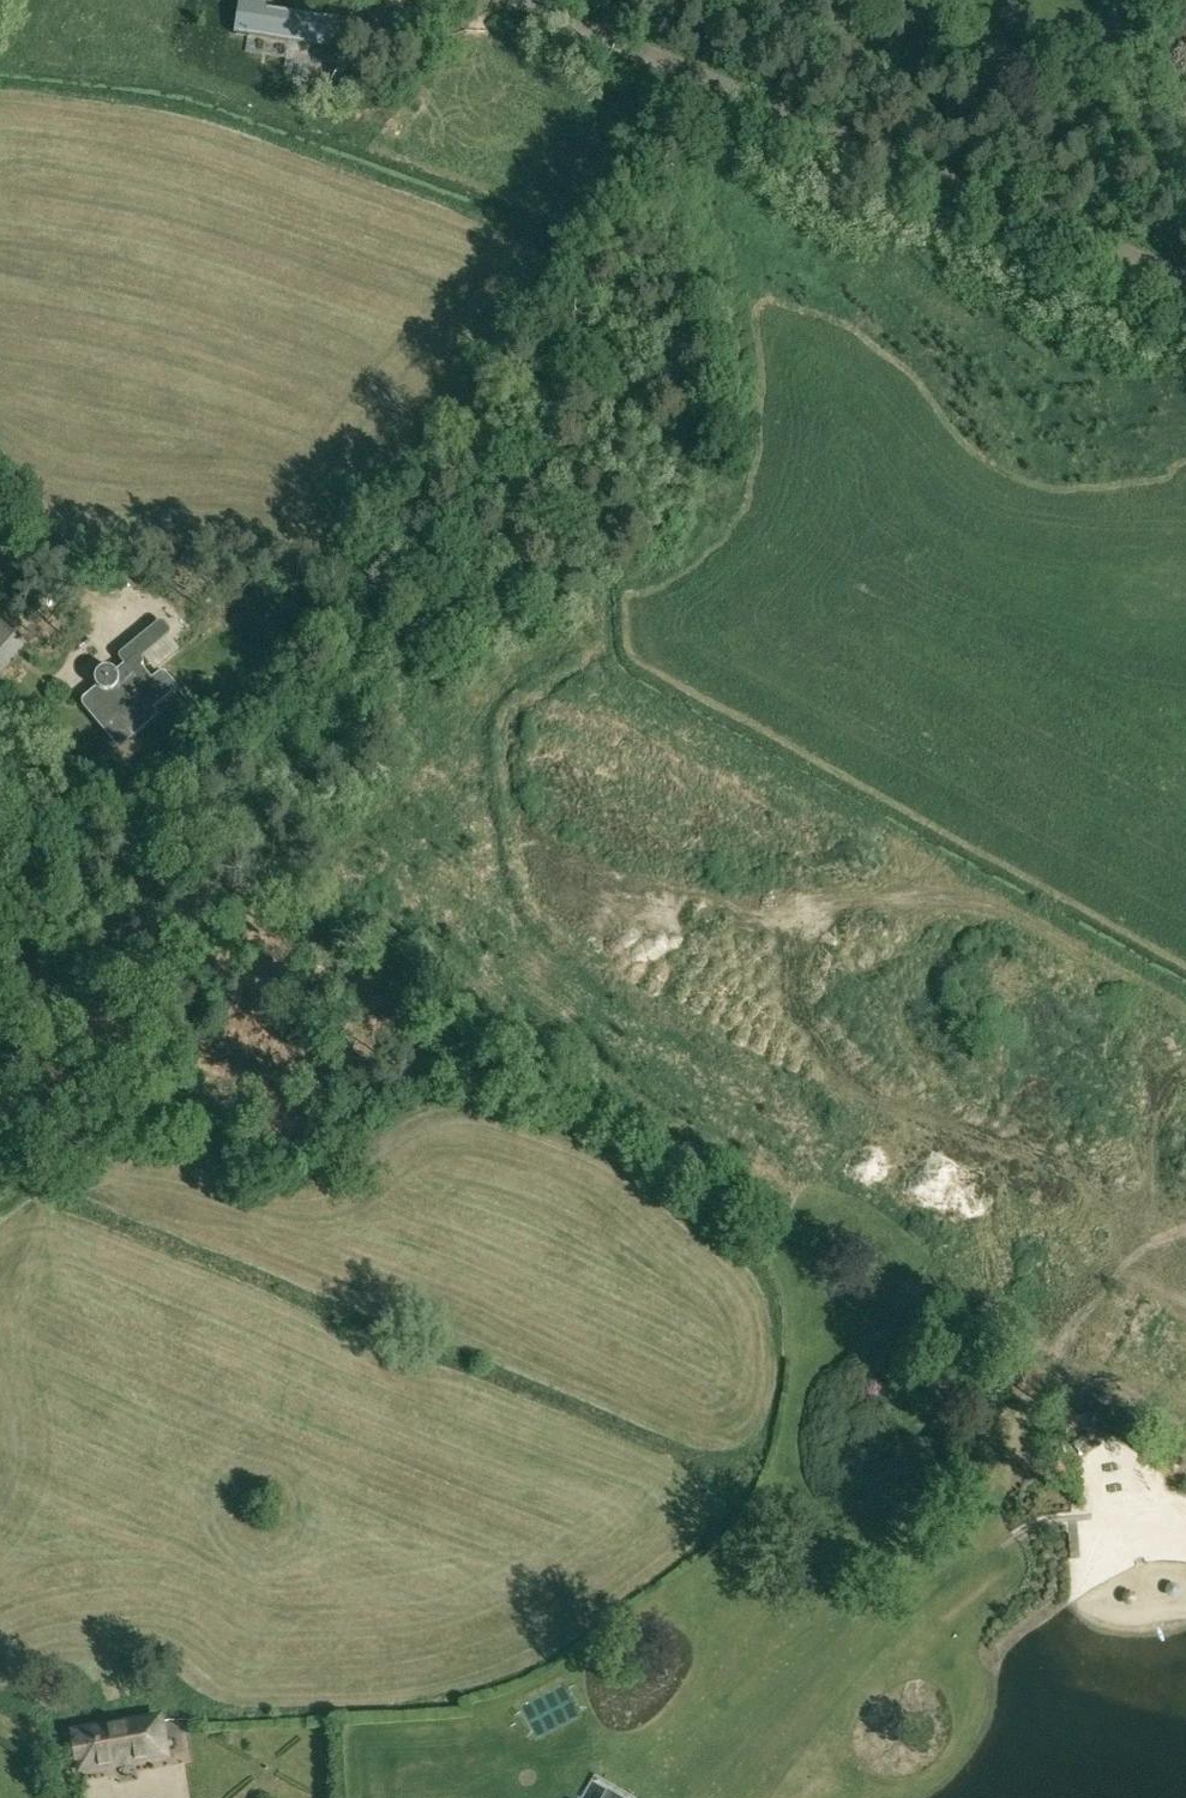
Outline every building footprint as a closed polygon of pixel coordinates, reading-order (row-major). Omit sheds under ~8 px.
[(234,28),(328,42),(332,13),(275,4),(275,6),(264,5),(265,0),(238,0),(234,28)] [(106,668),(101,669),(95,676),(95,682),(97,687),(82,699),(82,703),(82,705),(115,746),(120,748),(157,717),(157,714),(156,712),(154,708),(179,688),(167,674),(164,673),(162,672),(159,673),(152,679),(141,665),(143,663),(143,660),(143,658),(142,655),(169,632),(160,621),(119,654),(127,663),(116,672),(112,668),(106,668)] [(159,1719),(73,1733),(80,1772),(166,1757),(159,1719)]
